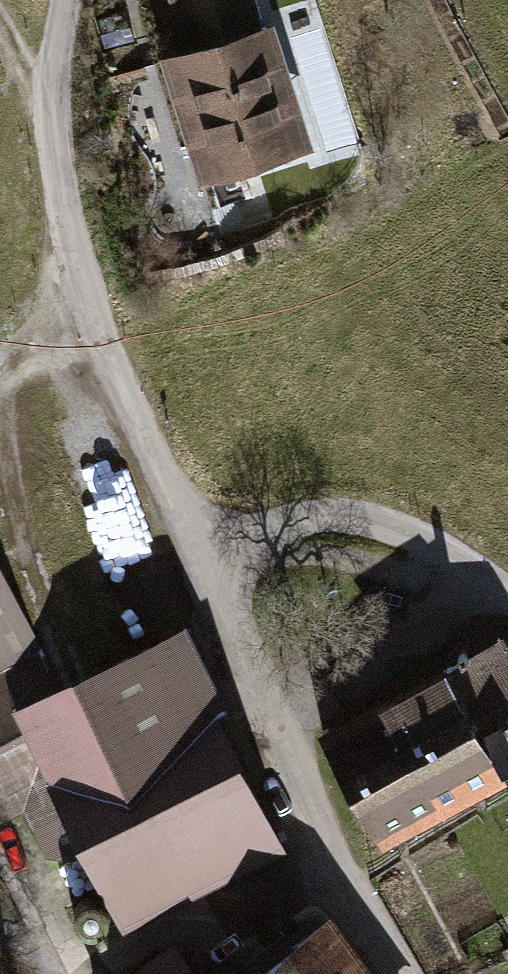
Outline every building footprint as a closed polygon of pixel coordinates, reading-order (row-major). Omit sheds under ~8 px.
[(186,46),(153,55),(192,177),(311,144),(277,18),(263,24),(256,0),(170,0),(186,46)] [(61,414),(97,526),(144,512),(108,399),(61,414)] [(60,798),(131,938),(286,861),(214,718),(227,712),(182,623),(73,678),(50,690),(0,590),(0,828),(60,798)] [(506,629),(381,694),(445,811),(507,776),(507,765),(487,726),(507,716),(507,633),(506,629)] [(445,811),(381,694),(319,726),(385,846),(445,811)] [(331,924),(261,973),(362,973),(331,924)] [(127,973),(198,973),(172,940),(127,973)]
